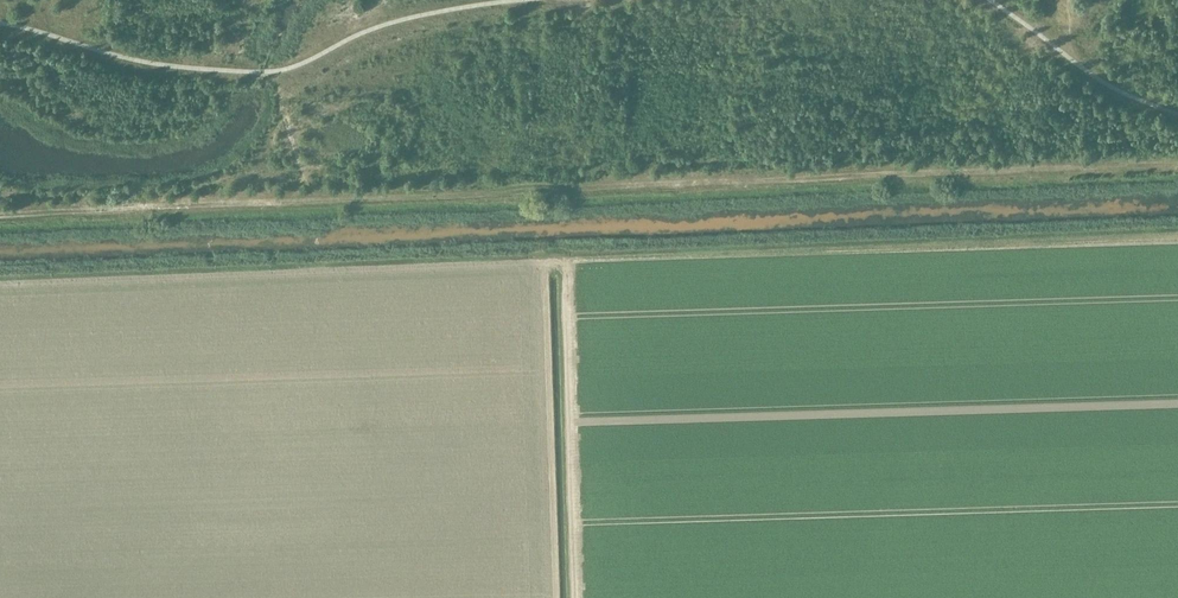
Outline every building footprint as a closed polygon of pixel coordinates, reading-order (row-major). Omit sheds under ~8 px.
[(590,260),(599,259),(598,249),(589,250),(590,260)]
